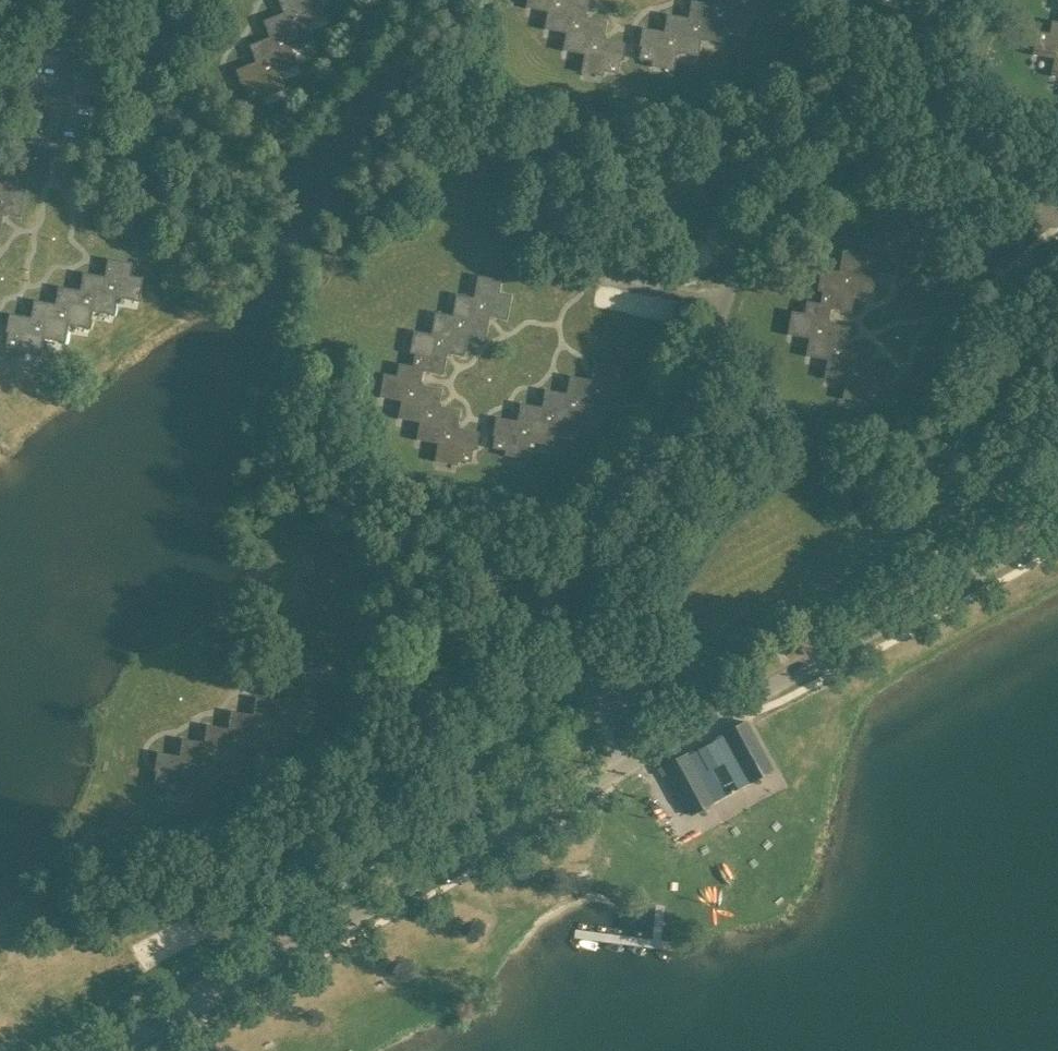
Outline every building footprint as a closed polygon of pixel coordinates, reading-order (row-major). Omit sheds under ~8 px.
[(283,13),(263,21),(269,37),(249,45),(256,62),(236,70),(243,87),(245,87),(250,98),(261,94),(263,98),(285,90),(278,73),(298,65),(291,48),(312,40),(305,24),(326,15),(319,0),(278,0),(283,13)] [(526,8),(547,12),(544,29),(566,33),(563,51),(584,55),(581,72),(604,76),(605,71),(617,73),(620,61),(622,61),(625,43),(604,39),(607,22),(585,18),(588,0),(527,0),(526,8)] [(713,4),(691,0),(688,18),(667,14),(664,31),(642,28),(639,47),(641,47),(639,59),(652,62),(651,67),(673,70),(676,53),(698,57),(701,39),(723,43),(726,25),(747,29),(750,12),(772,16),(774,0),(713,0),(713,4)] [(1052,21),(1050,33),(1037,31),(1033,55),(1054,59),(1051,76),(1057,77),(1057,22),(1052,21)] [(847,344),(850,327),(828,323),(831,309),(851,312),(855,291),(872,294),(876,273),(893,276),(897,254),(915,257),(919,233),(907,230),(909,217),(885,213),(882,234),(864,231),(860,253),(843,250),(839,271),(821,268),(818,291),(822,292),(820,303),(807,301),(804,313),(791,311),(787,335),(809,339),(806,356),(827,360),(824,378),(845,381),(842,399),(865,403),(866,398),(879,400),(881,388),(883,388),(887,369),(865,366),(868,348),(847,344)] [(132,263),(108,259),(105,276),(83,272),(80,290),(58,286),(56,303),(34,300),(31,317),(9,314),(6,332),(8,332),(6,345),(19,347),(18,352),(41,356),(44,339),(65,342),(68,325),(90,329),(93,311),(115,315),(118,297),(139,301),(143,278),(130,275),(132,263)] [(478,275),(474,297),(456,294),(452,315),(435,312),(431,334),(414,331),(410,353),(415,354),(413,366),(399,363),(396,376),(384,374),(379,397),(401,401),(398,419),(419,422),(416,440),(438,444),(435,461),(457,465),(458,460),(471,462),(473,450),(475,450),(479,432),(457,428),(460,410),(439,406),(442,389),(420,386),(423,371),(443,375),(447,353),(465,356),(468,335),(486,338),(490,316),(507,319),(512,295),(499,292),(502,280),(478,275)] [(619,366),(594,362),(591,379),(569,376),(566,393),(545,389),(542,407),(520,403),(517,421),(496,417),(493,435),(495,436),(493,448),(506,450),(505,455),(527,459),(530,442),(552,446),(555,428),(576,432),(579,415),(601,418),(604,401),(625,405),(630,381),(617,379),(619,366)] [(158,752),(155,771),(157,771),(154,783),(167,786),(166,791),(189,795),(192,777),(213,781),(217,763),(238,767),(241,750),(263,754),(266,736),(287,740),(290,722),(312,726),(316,703),(303,700),(305,688),(280,683),(277,701),(256,697),(253,715),(231,711),(228,728),(207,725),(204,742),(182,738),(179,756),(158,752)] [(723,734),(751,784),(775,771),(747,720),(723,734)] [(669,773),(691,815),(713,803),(686,754),(659,769),(663,776),(669,773)]
